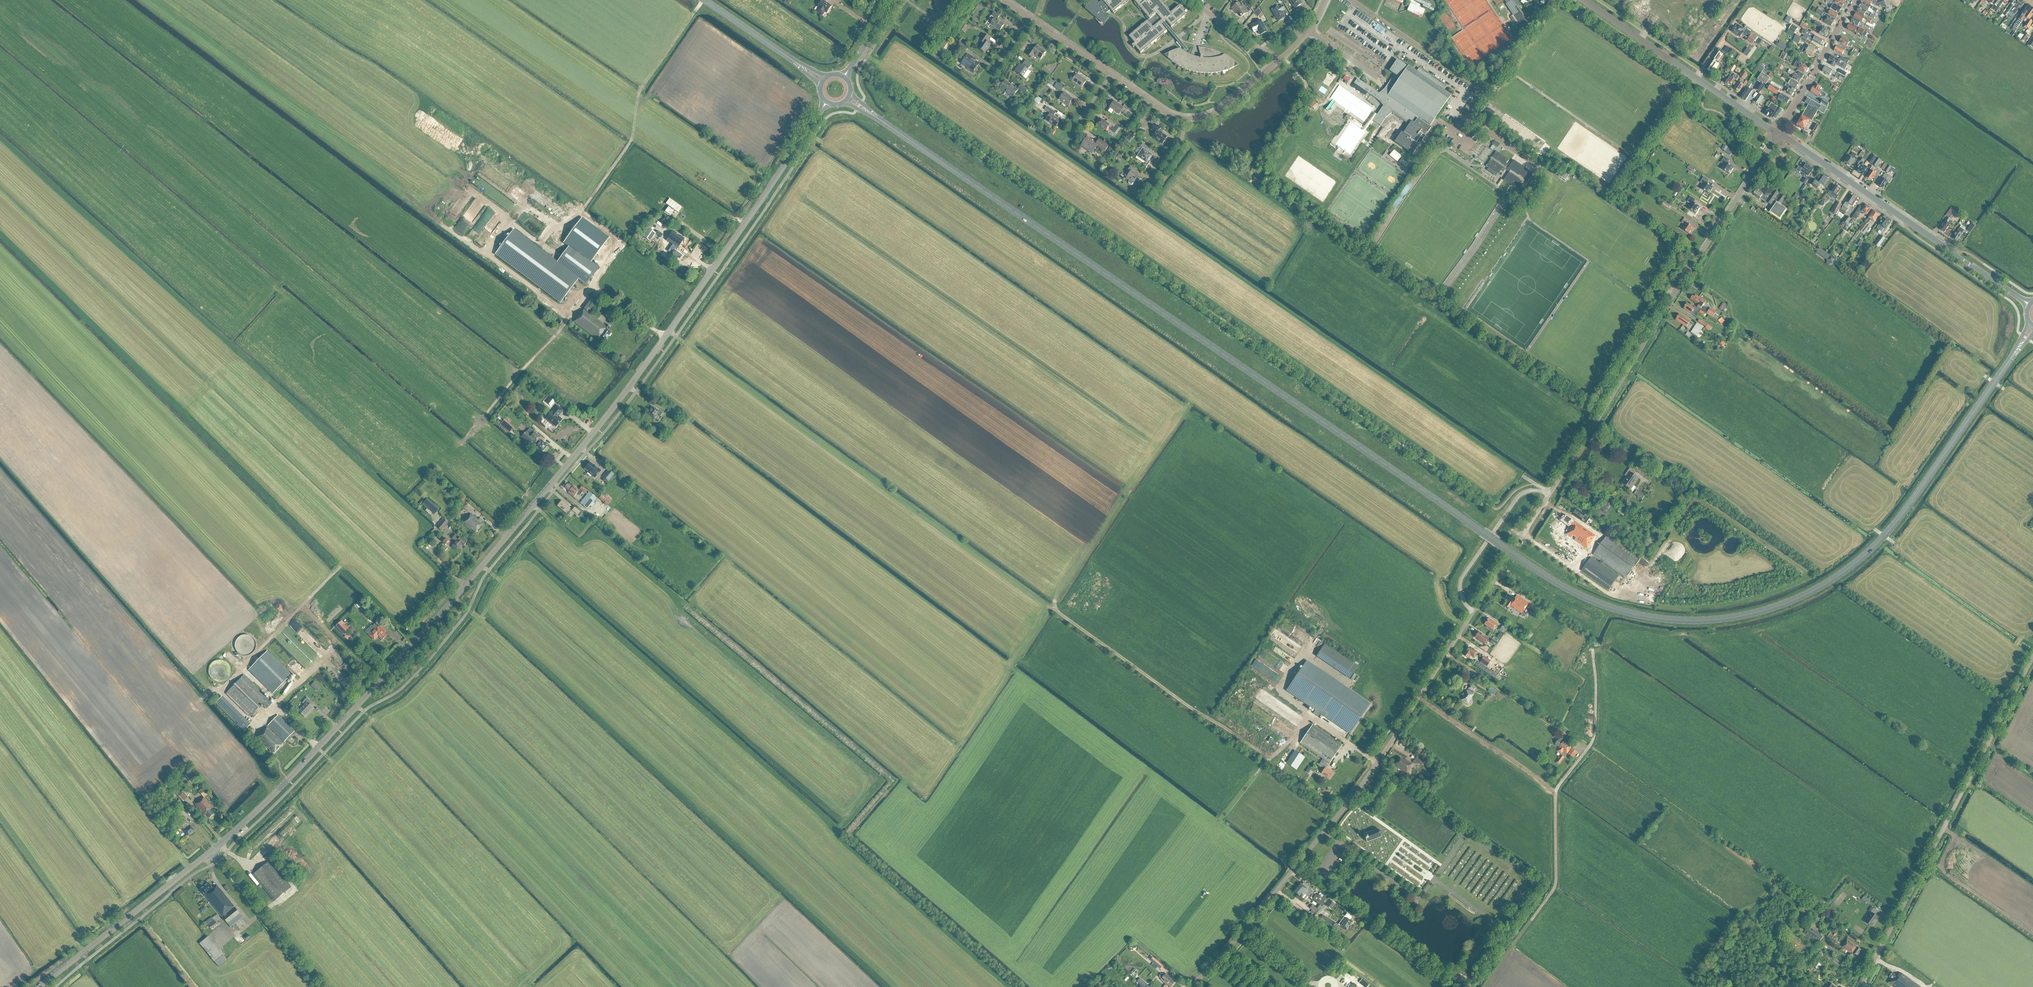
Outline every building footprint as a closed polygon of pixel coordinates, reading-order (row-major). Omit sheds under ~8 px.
[(829,0),(823,0),(822,0),(818,7),(819,7),(816,11),(822,16),(825,12),(827,13),(827,12),(828,12),(829,10),(832,6),(826,2),(828,0),(828,1),(829,0)] [(1086,7),(1090,11),(1091,10),(1094,15),(1095,14),(1098,18),(1099,18),(1103,22),(1107,18),(1108,18),(1106,16),(1105,14),(1107,13),(1108,12),(1110,10),(1112,12),(1113,13),(1115,11),(1121,6),(1128,0),(1102,0),(1102,1),(1099,3),(1097,1),(1093,3),(1092,2),(1086,7)] [(1149,19),(1129,37),(1134,43),(1131,46),(1133,48),(1135,47),(1140,53),(1167,31),(1161,25),(1165,21),(1171,28),(1187,15),(1179,6),(1170,13),(1159,0),(1133,0),(1149,19)] [(1302,4),(1299,0),(1289,0),(1295,9),(1302,4)] [(1403,4),(1404,1),(1410,4),(1407,11),(1421,17),(1424,10),(1419,7),(1420,6),(1412,1),(1412,0),(1395,0),(1403,4)] [(1527,23),(1512,0),(1505,5),(1521,27),(1527,23)] [(1689,5),(1694,8),(1695,6),(1699,9),(1705,0),(1696,0),(1695,2),(1692,0),(1689,5)] [(1845,3),(1839,0),(1832,0),(1831,2),(1842,8),(1845,3)] [(1880,5),(1887,9),(1892,1),(1891,1),(1891,0),(1880,0),(1878,3),(1880,5)] [(1994,3),(1993,5),(1999,9),(2003,2),(2006,4),(2009,0),(2002,0),(2002,1),(2000,0),(1996,0),(1994,3)] [(2018,0),(2012,0),(2009,3),(2012,5),(2006,13),(2009,14),(2018,0)] [(2008,15),(2012,18),(2014,14),(2015,15),(2018,11),(2017,10),(2018,8),(2021,10),(2025,4),(2019,0),(2011,12),(2008,15)] [(1862,2),(1860,7),(1868,11),(1872,14),(1873,11),(1874,11),(1876,13),(1878,10),(1873,7),(1871,6),(1870,7),(1862,2)] [(1241,7),(1239,3),(1231,8),(1235,13),(1237,12),(1241,17),(1248,11),(1244,5),(1241,7)] [(1839,13),(1841,9),(1831,3),(1830,5),(1832,7),(1831,9),(1839,13)] [(1706,10),(1703,15),(1705,16),(1707,14),(1713,18),(1719,9),(1713,5),(1709,12),(1706,10)] [(2014,27),(2017,29),(2026,16),(2025,15),(2031,8),(2026,5),(2021,13),(2023,14),(2019,20),(2014,27)] [(1282,6),(1278,8),(1277,6),(1271,10),(1279,22),(1285,18),(1281,12),(1284,10),(1282,6)] [(1836,19),(1838,14),(1827,8),(1826,10),(1829,12),(1828,15),(1836,19)] [(1868,16),(1870,14),(1868,12),(1859,8),(1857,12),(1864,16),(1865,14),(1868,16)] [(2024,21),(2026,23),(2025,26),(2028,29),(2032,22),(2029,20),(2032,17),(2032,15),(2032,9),(2031,8),(2027,14),(2028,15),(2026,18),(2024,21)] [(1258,17),(1262,12),(1258,9),(1254,14),(1258,17)] [(1818,10),(1816,13),(1822,16),(1823,18),(1821,21),(1831,27),(1832,25),(1835,20),(1832,19),(1828,16),(1818,10)] [(999,32),(1004,25),(997,20),(1000,16),(994,12),(992,16),(990,15),(988,18),(990,19),(989,19),(992,22),(990,25),(999,32)] [(1853,17),(1861,21),(1861,22),(1863,19),(1866,21),(1870,24),(1872,21),(1868,18),(1865,17),(1864,17),(1856,13),(1853,17)] [(1861,22),(1861,21),(1860,22),(1853,18),(1850,23),(1858,27),(1859,25),(1863,27),(1865,24),(1861,22)] [(1267,32),(1260,20),(1254,24),(1250,26),(1254,33),(1258,30),(1260,35),(1267,32)] [(1825,37),(1826,35),(1827,35),(1828,33),(1827,33),(1829,30),(1822,27),(1823,25),(1816,21),(1814,24),(1821,28),(1818,33),(1825,37)] [(1694,24),(1687,34),(1690,36),(1689,39),(1695,43),(1698,39),(1700,41),(1703,36),(1701,35),(1704,31),(1694,24)] [(1735,27),(1732,32),(1740,37),(1742,35),(1749,39),(1748,41),(1753,44),(1754,42),(1759,45),(1762,40),(1745,28),(1744,29),(1738,24),(1736,27),(1735,27)] [(1850,24),(1847,29),(1854,34),(1856,32),(1862,35),(1865,37),(1867,38),(1869,34),(1867,33),(1858,27),(1854,25),(1854,27),(1850,24)] [(1794,36),(1798,28),(1792,25),(1789,30),(1792,32),(1791,34),(1794,36)] [(1804,29),(1801,33),(1810,38),(1811,38),(1814,39),(1813,41),(1820,46),(1823,41),(1815,36),(1812,35),(1813,34),(1804,29)] [(2024,43),(2029,35),(2025,33),(2021,40),(2024,43)] [(984,53),(990,45),(987,42),(990,38),(984,34),(979,41),(982,43),(978,49),(984,53)] [(1798,44),(1801,38),(1796,35),(1793,41),(1798,44)] [(1851,48),(1853,44),(1842,38),(1839,43),(1847,47),(1847,46),(1851,48)] [(943,51),(948,43),(944,40),(939,49),(943,51)] [(965,53),(968,48),(961,43),(958,48),(965,53)] [(1045,52),(1040,49),(1041,48),(1037,46),(1034,50),(1031,48),(1026,54),(1032,58),(1034,55),(1040,60),(1045,52)] [(1728,55),(1732,50),(1727,46),(1723,52),(1728,55)] [(1816,50),(1808,46),(1806,49),(1804,47),(1801,52),(1804,53),(1813,58),(1813,57),(1814,57),(1815,56),(1814,55),(1815,54),(1814,54),(1816,50)] [(1847,55),(1848,52),(1845,50),(1837,46),(1834,51),(1842,55),(1843,53),(1847,55)] [(1232,60),(1228,57),(1225,55),(1223,54),(1217,51),(1212,50),(1207,49),(1203,48),(1198,47),(1201,56),(1200,59),(1196,58),(1191,56),(1186,53),(1183,52),(1182,51),(1180,49),(1177,50),(1171,52),(1164,56),(1172,62),(1178,66),(1185,70),(1192,72),(1199,74),(1207,74),(1214,74),(1222,72),(1229,70),(1238,66),(1232,60)] [(1858,57),(1860,54),(1859,54),(1856,52),(1857,51),(1856,50),(1854,49),(1851,53),(1858,57)] [(1719,63),(1724,56),(1719,52),(1714,59),(1714,60),(1713,62),(1707,70),(1711,73),(1711,74),(1713,75),(1714,74),(1714,75),(1720,67),(1717,65),(1719,62),(1719,63)] [(973,73),(979,64),(973,60),(973,59),(968,55),(962,64),(969,69),(968,70),(973,73)] [(1837,64),(1842,67),(1844,63),(1839,60),(1832,56),(1829,61),(1831,63),(1830,65),(1835,68),(1836,65),(1837,64)] [(1844,63),(1847,65),(1849,60),(1847,58),(1846,59),(1841,56),(1839,59),(1840,59),(1839,60),(1844,63)] [(1023,77),(1032,65),(1026,60),(1023,64),(1022,66),(1019,64),(1014,71),(1023,77)] [(1408,67),(1397,60),(1389,71),(1394,75),(1384,89),(1380,94),(1375,91),(1374,91),(1357,79),(1354,84),(1379,101),(1384,106),(1373,121),(1380,126),(1386,118),(1392,113),(1407,124),(1394,142),(1412,155),(1426,135),(1431,128),(1429,127),(1430,125),(1431,125),(1451,95),(1444,90),(1446,87),(1419,68),(1417,72),(1408,66),(1408,67)] [(1805,73),(1807,68),(1801,64),(1797,61),(1793,67),(1805,73)] [(1834,75),(1836,73),(1825,67),(1822,72),(1829,76),(1831,74),(1834,75)] [(1793,76),(1792,79),(1799,83),(1803,75),(1799,73),(1797,76),(1794,74),(1795,73),(1789,70),(1787,73),(1793,76)] [(1734,79),(1733,78),(1735,75),(1731,73),(1725,83),(1728,85),(1729,85),(1731,86),(1735,80),(1737,81),(1739,78),(1736,76),(1734,79)] [(1765,85),(1770,79),(1762,73),(1757,80),(1765,85)] [(1791,80),(1792,79),(1784,74),(1783,78),(1790,82),(1788,84),(1796,89),(1798,84),(1791,80)] [(1081,88),(1086,81),(1077,75),(1072,82),(1081,88)] [(1739,92),(1743,86),(1741,85),(1744,81),(1741,80),(1734,89),(1739,92)] [(1005,81),(999,89),(1013,98),(1018,90),(1005,81)] [(1745,101),(1752,91),(1748,89),(1752,84),(1749,82),(1745,88),(1746,89),(1740,98),(1745,101)] [(1061,92),(1064,88),(1057,83),(1054,87),(1061,92)] [(1760,93),(1764,86),(1760,83),(1756,90),(1760,93)] [(1791,97),(1795,89),(1788,85),(1789,84),(1787,83),(1785,86),(1787,87),(1784,92),(1791,97)] [(1814,87),(1811,92),(1818,97),(1822,99),(1823,97),(1824,98),(1827,94),(1821,91),(1819,90),(1821,86),(1816,84),(1814,87)] [(1026,93),(1028,90),(1021,85),(1019,89),(1026,93)] [(1779,90),(1773,86),(1771,85),(1768,90),(1777,95),(1780,90),(1779,90)] [(1068,106),(1073,99),(1067,96),(1068,95),(1064,93),(1059,100),(1068,106)] [(1781,94),(1780,94),(1778,96),(1777,96),(1776,98),(1779,99),(1778,101),(1781,103),(1782,101),(1787,104),(1790,99),(1781,94)] [(1758,106),(1764,98),(1759,95),(1754,103),(1758,106)] [(1037,97),(1034,102),(1038,105),(1040,103),(1043,105),(1045,102),(1042,100),(1037,97)] [(1802,115),(1810,120),(1812,122),(1818,111),(1824,115),(1828,108),(1820,104),(1820,105),(1807,98),(1804,103),(1808,105),(1802,115)] [(1119,114),(1123,108),(1114,101),(1110,108),(1119,114)] [(1782,110),(1775,106),(1771,103),(1768,108),(1768,107),(1764,114),(1770,118),(1771,117),(1775,120),(1782,110)] [(1056,127),(1060,121),(1053,116),(1056,113),(1047,107),(1044,110),(1050,114),(1046,120),(1056,127)] [(1495,117),(1485,110),(1482,114),(1479,112),(1477,115),(1480,117),(1480,116),(1490,123),(1495,117)] [(1804,131),(1810,120),(1802,115),(1802,116),(1801,115),(1796,126),(1797,127),(1799,128),(1800,128),(1804,131)] [(1108,124),(1102,119),(1098,125),(1106,130),(1108,127),(1110,128),(1109,129),(1115,133),(1119,127),(1110,121),(1108,124)] [(1162,144),(1167,137),(1158,131),(1161,128),(1155,124),(1151,130),(1155,133),(1152,137),(1162,144)] [(1086,138),(1081,145),(1091,152),(1096,145),(1105,151),(1109,146),(1099,139),(1096,143),(1095,144),(1086,138)] [(1147,166),(1150,162),(1149,161),(1153,155),(1143,148),(1145,145),(1142,144),(1139,148),(1142,149),(1136,157),(1144,162),(1143,164),(1147,166)] [(1389,155),(1397,162),(1402,156),(1394,149),(1389,155)] [(1508,160),(1496,152),(1492,158),(1491,157),(1490,159),(1491,159),(1486,165),(1490,169),(1494,172),(1499,174),(1501,170),(1503,172),(1505,169),(1509,172),(1503,181),(1517,191),(1523,182),(1525,183),(1526,182),(1527,183),(1533,174),(1513,160),(1507,169),(1506,168),(1508,165),(1506,164),(1508,160)] [(1853,159),(1856,155),(1853,153),(1850,157),(1848,156),(1846,159),(1847,159),(1845,163),(1847,164),(1847,165),(1849,166),(1850,167),(1855,160),(1853,159)] [(1872,165),(1877,158),(1876,158),(1873,155),(1868,162),(1872,165)] [(1729,165),(1727,164),(1729,161),(1724,157),(1721,163),(1724,165),(1721,169),(1725,172),(1726,172),(1729,174),(1733,168),(1730,166),(1729,165)] [(1865,171),(1866,169),(1866,168),(1864,166),(1867,161),(1862,158),(1857,166),(1859,168),(1856,171),(1859,172),(1858,173),(1860,175),(1861,174),(1862,174),(1864,170),(1865,171)] [(1877,158),(1872,165),(1877,168),(1881,161),(1877,158)] [(1799,166),(1796,171),(1799,173),(1800,171),(1805,175),(1804,176),(1805,176),(1806,175),(1808,177),(1810,174),(1814,169),(1805,164),(1802,169),(1799,166)] [(1136,186),(1142,178),(1138,176),(1140,173),(1131,166),(1127,171),(1128,171),(1127,172),(1129,174),(1126,178),(1129,181),(1128,182),(1128,184),(1131,186),(1132,186),(1134,184),(1136,186)] [(1878,175),(1880,173),(1879,171),(1872,167),(1870,170),(1871,171),(1866,178),(1868,179),(1868,180),(1870,181),(1871,181),(1876,174),(1877,175),(1878,175)] [(1569,175),(1562,171),(1558,177),(1565,181),(1569,175)] [(1889,183),(1892,178),(1885,173),(1882,179),(1883,179),(1878,186),(1880,187),(1880,188),(1881,188),(1882,188),(1883,189),(1887,182),(1889,183)] [(1708,185),(1707,184),(1709,180),(1703,177),(1700,182),(1703,184),(1700,189),(1704,191),(1704,192),(1705,192),(1708,194),(1713,188),(1709,186),(1709,185),(1708,185)] [(1824,178),(1823,177),(1819,182),(1815,179),(1812,184),(1817,188),(1821,184),(1824,186),(1828,179),(1825,177),(1824,178)] [(1396,210),(1413,185),(1408,182),(1392,207),(1396,210)] [(1836,201),(1838,197),(1836,196),(1841,189),(1841,188),(1839,187),(1838,187),(1835,185),(1833,189),(1832,189),(1830,191),(1827,195),(1836,201)] [(1771,196),(1760,189),(1758,192),(1756,191),(1753,194),(1757,196),(1756,197),(1760,199),(1765,202),(1766,202),(1773,207),(1770,212),(1765,209),(1764,210),(1768,213),(1769,213),(1780,221),(1788,210),(1787,209),(1788,209),(1783,206),(1788,199),(1775,190),(1771,196)] [(1807,196),(1805,195),(1804,196),(1803,196),(1799,203),(1802,205),(1807,198),(1806,198),(1807,196)] [(1852,206),(1857,199),(1853,196),(1849,200),(1848,200),(1847,202),(1846,202),(1843,206),(1839,212),(1844,215),(1848,209),(1847,208),(1849,204),(1852,206)] [(1695,205),(1694,204),(1696,200),(1691,197),(1687,202),(1690,204),(1687,209),(1691,211),(1692,212),(1696,214),(1700,208),(1696,205),(1695,205)] [(1668,210),(1671,206),(1664,201),(1662,205),(1668,210)] [(1836,215),(1843,206),(1837,202),(1830,212),(1836,215)] [(1871,209),(1866,205),(1863,208),(1860,206),(1852,217),(1856,220),(1861,214),(1862,215),(1864,213),(1867,215),(1871,209)] [(1952,219),(1957,213),(1951,209),(1946,215),(1952,219)] [(1876,213),(1874,211),(1869,218),(1866,223),(1868,224),(1871,220),(1874,222),(1879,215),(1878,215),(1878,214),(1877,213),(1876,213)] [(1847,224),(1851,219),(1847,216),(1843,221),(1847,224)] [(1689,226),(1688,224),(1690,221),(1684,218),(1681,223),(1684,225),(1681,229),(1685,232),(1686,233),(1686,232),(1690,235),(1694,228),(1690,226),(1691,226),(1690,225),(1689,226)] [(1950,226),(1952,222),(1947,218),(1939,229),(1944,233),(1949,225),(1950,226)] [(557,262),(514,230),(495,255),(560,304),(578,280),(585,286),(598,268),(591,262),(609,240),(581,219),(564,243),(569,246),(557,262)] [(1882,233),(1884,232),(1886,229),(1886,227),(1889,222),(1888,222),(1888,221),(1887,220),(1886,220),(1884,219),(1879,226),(1876,230),(1878,232),(1879,231),(1882,233)] [(527,224),(536,234),(540,230),(531,220),(527,224)] [(1863,233),(1869,225),(1865,222),(1859,230),(1863,233)] [(474,240),(480,229),(474,226),(468,236),(474,240)] [(641,235),(650,242),(655,233),(646,227),(641,235)] [(1957,231),(1952,238),(1957,242),(1962,234),(1964,231),(1960,228),(1958,231),(1957,231)] [(673,253),(670,257),(673,259),(674,258),(677,260),(678,258),(679,259),(682,256),(675,251),(677,248),(684,239),(680,236),(679,237),(676,235),(677,233),(672,231),(668,237),(672,240),(670,243),(672,245),(667,251),(671,254),(671,253),(673,253)] [(481,247),(488,237),(481,232),(474,241),(481,247)] [(1876,242),(1880,246),(1885,239),(1881,235),(1876,242)] [(1836,260),(1820,249),(1817,253),(1819,255),(1820,254),(1828,259),(1827,261),(1827,263),(1830,265),(1832,264),(1833,263),(1834,264),(1836,260)] [(1701,298),(1696,295),(1694,297),(1693,296),(1690,300),(1695,303),(1694,303),(1698,306),(1697,308),(1704,312),(1707,314),(1713,318),(1717,312),(1711,308),(1709,310),(1703,306),(1706,301),(1702,298),(1701,298)] [(605,326),(589,314),(598,303),(592,298),(574,322),(597,340),(599,339),(604,343),(611,333),(608,330),(610,327),(607,325),(606,324),(605,326)] [(1694,308),(1687,304),(1684,309),(1694,316),(1696,312),(1703,317),(1705,313),(1701,310),(1701,311),(1695,307),(1694,308)] [(1687,327),(1690,322),(1679,315),(1676,320),(1687,327)] [(1697,323),(1691,333),(1696,337),(1703,327),(1697,323)] [(551,406),(554,403),(554,402),(556,400),(550,396),(546,402),(551,406)] [(559,415),(563,411),(557,406),(552,412),(546,419),(549,422),(550,421),(556,426),(555,427),(556,427),(561,420),(557,416),(559,415)] [(659,412),(653,407),(648,414),(654,419),(658,414),(660,416),(662,413),(660,411),(659,412)] [(676,415),(674,413),(669,409),(667,412),(674,417),(677,419),(679,417),(676,415)] [(590,427),(594,421),(588,416),(584,422),(590,427)] [(504,419),(500,425),(509,433),(514,427),(504,419)] [(536,433),(534,431),(534,432),(533,431),(530,435),(526,432),(521,437),(525,441),(526,440),(528,442),(527,442),(530,444),(533,441),(536,444),(534,445),(535,446),(541,452),(547,445),(540,440),(539,441),(538,440),(540,438),(540,437),(541,437),(537,434),(537,435),(536,433)] [(601,471),(590,462),(584,469),(595,478),(601,471)] [(1633,492),(1636,488),(1633,486),(1638,478),(1633,475),(1636,472),(1630,468),(1627,474),(1628,475),(1622,484),(1630,489),(1629,490),(1633,492)] [(609,469),(602,477),(608,481),(614,474),(609,469)] [(568,484),(565,488),(569,491),(568,493),(572,496),(573,497),(575,496),(576,494),(579,496),(583,492),(585,494),(587,490),(582,486),(579,490),(574,486),(571,483),(569,485),(568,484)] [(1642,500),(1645,496),(1646,495),(1637,489),(1634,494),(1642,500)] [(580,503),(587,509),(596,498),(589,492),(580,503)] [(612,501),(603,493),(598,498),(604,503),(603,504),(607,507),(612,501)] [(434,515),(439,509),(427,498),(422,504),(434,515)] [(568,515),(571,511),(569,510),(570,509),(561,501),(557,506),(566,513),(566,514),(568,515)] [(1607,514),(1613,506),(1606,501),(1600,509),(1607,514)] [(580,516),(582,514),(580,512),(575,507),(572,510),(577,515),(578,515),(580,516)] [(1623,516),(1626,511),(1621,507),(1618,512),(1623,516)] [(1587,524),(1590,519),(1577,510),(1573,515),(1587,524)] [(478,520),(471,514),(468,517),(462,523),(470,530),(471,529),(475,533),(482,525),(477,521),(478,520)] [(1566,516),(1563,521),(1572,527),(1568,532),(1569,533),(1567,535),(1572,538),(1574,536),(1577,538),(1575,540),(1587,549),(1591,544),(1591,543),(1596,536),(1576,522),(1575,522),(1566,516)] [(438,526),(436,528),(441,531),(442,530),(448,523),(443,519),(438,526)] [(459,538),(455,535),(452,539),(456,542),(453,545),(457,549),(461,544),(463,546),(466,543),(460,537),(459,538)] [(1625,578),(1640,558),(1607,535),(1593,555),(1601,561),(1599,563),(1602,565),(1603,563),(1625,578)] [(1591,558),(1581,571),(1608,590),(1618,577),(1602,565),(1599,564),(1591,558)] [(1634,576),(1629,585),(1636,589),(1640,580),(1634,576)] [(1514,598),(1508,595),(1505,599),(1508,601),(1505,606),(1509,608),(1510,606),(1522,613),(1525,608),(1528,602),(1516,595),(1514,598)] [(1492,630),(1497,624),(1488,618),(1484,625),(1492,630)] [(344,635),(350,630),(341,621),(336,626),(344,635)] [(290,624),(282,631),(293,642),(301,634),(298,631),(290,624)] [(386,631),(384,629),(380,625),(377,628),(376,630),(375,629),(369,635),(373,639),(374,639),(375,639),(376,639),(378,637),(382,640),(386,636),(384,634),(386,631)] [(1484,644),(1488,638),(1478,632),(1475,637),(1478,640),(1484,644)] [(1325,645),(1316,657),(1350,679),(1358,667),(1325,645)] [(1473,651),(1469,648),(1466,651),(1464,655),(1468,658),(1468,657),(1469,658),(1470,657),(1469,656),(1470,655),(1474,658),(1478,652),(1474,650),(1473,651)] [(267,651),(249,670),(273,693),(291,675),(267,651)] [(1487,666),(1490,660),(1484,656),(1480,661),(1487,666)] [(222,660),(220,659),(218,660),(216,660),(214,661),(213,662),(211,663),(210,665),(209,667),(209,669),(209,671),(209,673),(209,674),(210,676),(211,678),(213,679),(214,680),(216,681),(218,682),(220,682),(222,682),(224,681),(225,680),(227,679),(228,678),(229,676),(230,674),(231,673),(231,671),(231,669),(230,667),(229,665),(228,663),(227,662),(225,661),(224,660),(222,660)] [(291,665),(299,674),(305,669),(296,660),(291,665)] [(1498,676),(1487,668),(1476,660),(1473,664),(1496,680),(1498,676)] [(1370,704),(1306,662),(1287,691),(1315,710),(1313,713),(1319,717),(1321,714),(1350,733),(1370,704)] [(267,699),(243,676),(226,694),(250,717),(251,716),(255,711),(262,704),(264,707),(267,709),(273,702),(268,697),(267,699)] [(314,681),(310,685),(317,691),(321,687),(314,681)] [(1474,691),(1475,689),(1470,686),(1468,688),(1469,688),(1467,691),(1466,691),(1464,694),(1463,694),(1464,694),(1463,694),(1462,696),(1462,697),(1463,697),(1461,700),(1467,704),(1473,694),(1472,694),(1474,691)] [(305,717),(309,713),(308,713),(313,707),(310,705),(312,702),(307,697),(302,703),(305,705),(299,711),(305,717)] [(294,732),(278,715),(267,727),(266,727),(265,729),(259,735),(259,736),(256,739),(261,744),(262,744),(266,748),(266,747),(270,751),(269,751),(272,754),(273,753),(274,753),(283,745),(282,744),(283,743),(269,729),(270,727),(284,742),(294,732)] [(250,724),(246,721),(240,727),(243,731),(250,724)] [(1329,763),(1342,745),(1312,725),(1300,743),(1323,759),(1318,766),(1324,770),(1321,774),(1329,779),(1334,773),(1326,768),(1329,763)] [(1559,740),(1556,744),(1560,747),(1559,748),(1560,748),(1558,751),(1562,754),(1564,751),(1567,754),(1573,746),(1565,741),(1563,743),(1559,740)] [(313,747),(315,749),(322,743),(320,741),(313,747)] [(1574,758),(1578,752),(1572,749),(1568,754),(1574,758)] [(1560,764),(1565,757),(1561,755),(1556,762),(1560,764)] [(1422,765),(1424,761),(1417,756),(1414,760),(1422,765)] [(1404,760),(1399,757),(1395,764),(1398,767),(1397,768),(1407,774),(1411,767),(1410,767),(1412,764),(1405,759),(1404,760)] [(193,778),(188,773),(185,776),(189,781),(193,778)] [(204,797),(208,793),(201,785),(199,787),(201,789),(199,791),(204,797)] [(189,797),(185,792),(183,794),(182,793),(179,796),(184,801),(189,797)] [(213,808),(204,797),(202,799),(201,799),(195,804),(204,815),(206,814),(210,818),(213,815),(210,811),(213,808)] [(179,800),(175,803),(177,806),(179,805),(181,808),(184,805),(179,800)] [(188,836),(194,831),(186,821),(180,825),(184,830),(188,836)] [(1367,842),(1380,837),(1382,834),(1381,831),(1377,829),(1364,834),(1367,842)] [(1394,863),(1421,881),(1424,877),(1423,874),(1421,872),(1422,872),(1424,869),(1425,872),(1427,871),(1430,868),(1429,867),(1431,866),(1430,865),(1427,869),(1423,866),(1423,865),(1425,862),(1423,857),(1422,857),(1420,851),(1412,845),(1410,848),(1407,849),(1397,852),(1392,859),(1394,863)] [(274,900),(290,887),(269,861),(253,874),(274,900)] [(250,873),(248,875),(255,883),(257,881),(250,873)] [(213,889),(208,883),(200,890),(231,927),(243,917),(217,886),(213,889)] [(1302,884),(1301,883),(1297,888),(1305,894),(1308,896),(1313,890),(1304,883),(1302,884)] [(1302,898),(1305,894),(1297,888),(1294,892),(1297,895),(1296,897),(1302,902),(1304,900),(1302,898)] [(1325,903),(1328,900),(1320,893),(1317,896),(1325,903)] [(244,911),(247,909),(234,894),(231,896),(244,911)] [(1322,907),(1325,903),(1317,896),(1316,895),(1313,899),(1322,907)] [(1331,910),(1335,904),(1330,900),(1326,906),(1331,910)] [(1312,905),(1309,909),(1316,914),(1322,907),(1318,904),(1315,908),(1312,905)] [(1341,920),(1349,926),(1352,921),(1350,920),(1352,917),(1347,913),(1345,916),(1344,916),(1341,920)] [(1872,913),(1871,914),(1865,922),(1872,927),(1878,917),(1872,913)] [(218,925),(214,920),(208,925),(211,930),(218,925)] [(1346,930),(1349,926),(1341,920),(1338,925),(1340,926),(1346,930)] [(1812,931),(1808,927),(1804,933),(1819,943),(1823,937),(1813,930),(1812,931)] [(1836,936),(1838,933),(1835,931),(1833,934),(1831,932),(1828,936),(1836,942),(1839,938),(1836,936)] [(1856,941),(1858,937),(1852,932),(1849,936),(1856,941)] [(219,967),(227,960),(208,936),(200,943),(219,967)] [(1858,956),(1861,950),(1857,947),(1853,944),(1847,940),(1843,946),(1853,952),(1853,953),(1858,956)] [(1164,967),(1157,960),(1153,957),(1150,960),(1161,970),(1164,967)] [(1892,973),(1889,977),(1891,978),(1888,983),(1894,986),(1920,986),(1900,973),(1898,976),(1892,973)] [(1166,974),(1164,975),(1163,974),(1161,974),(1159,975),(1160,978),(1161,979),(1160,980),(1166,984),(1170,986),(1171,986),(1175,982),(1166,974)] [(1145,986),(1148,984),(1140,977),(1137,980),(1145,986)]
